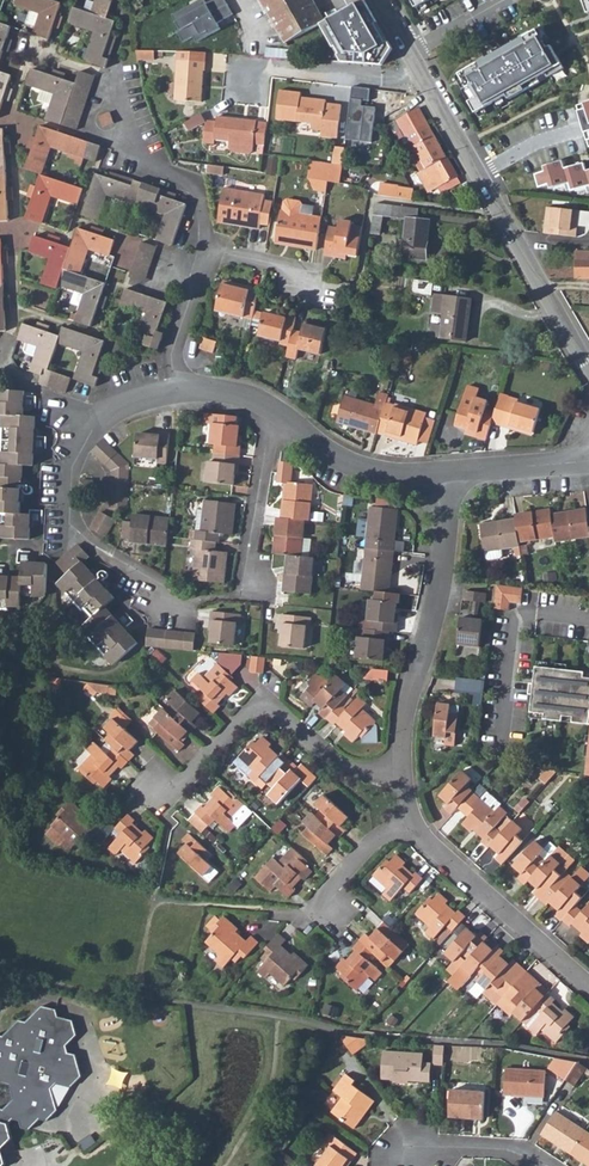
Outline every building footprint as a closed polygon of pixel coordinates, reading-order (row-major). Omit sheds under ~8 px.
[(29,35),(45,41),(50,25),(55,13),(59,2),(54,0),(12,0),(11,2),(38,12),(29,35)] [(112,12),(116,0),(98,0),(97,4),(87,1),(84,10),(100,16),(102,9),(112,12)] [(312,0),(260,0),(285,43),(319,24),(324,21),(312,0)] [(324,21),(319,24),(338,61),(379,64),(392,48),(364,0),(344,0),(347,6),(324,21)] [(417,13),(439,0),(410,0),(417,13)] [(138,24),(138,51),(155,51),(176,50),(174,2),(138,24)] [(112,33),(116,21),(109,19),(100,16),(84,10),(75,7),(69,23),(94,32),(84,62),(106,69),(109,60),(104,58),(112,33)] [(100,16),(109,19),(112,12),(102,9),(100,16)] [(61,15),(55,13),(50,25),(57,28),(61,15)] [(542,25),(460,71),(469,87),(465,89),(477,111),(507,95),(509,99),(542,81),(540,78),(564,64),(542,25)] [(118,35),(112,33),(104,58),(109,60),(118,35)] [(296,59),(291,50),(266,48),(266,57),(296,59)] [(155,61),(155,51),(138,51),(140,60),(155,61)] [(198,63),(198,54),(179,53),(178,81),(181,81),(180,94),(204,95),(205,72),(207,72),(207,64),(198,63)] [(207,64),(208,55),(198,54),(198,63),(207,64)] [(50,104),(45,117),(61,123),(64,115),(66,107),(69,98),(72,88),(74,81),(62,77),(51,73),(45,71),(31,66),(26,82),(40,87),(37,99),(50,104)] [(62,77),(64,71),(53,67),(51,73),(62,77)] [(90,85),(93,75),(78,70),(75,79),(90,85)] [(87,93),(90,85),(75,79),(74,81),(72,88),(87,93)] [(352,86),(346,141),(372,144),(376,108),(361,105),(362,100),(369,100),(371,89),(352,86)] [(84,103),(87,93),(72,88),(69,98),(84,103)] [(322,138),(338,140),(342,106),(327,104),(327,101),(302,98),(302,94),(281,91),(277,120),(313,125),(312,130),(323,132),(322,138)] [(203,103),(204,95),(180,94),(179,101),(203,103)] [(81,112),(84,103),(69,98),(66,107),(81,112)] [(576,103),(588,138),(588,99),(576,103)] [(78,120),(81,112),(66,107),(64,115),(78,120)] [(102,125),(113,122),(109,110),(98,115),(102,125)] [(61,123),(75,128),(78,120),(64,115),(61,123)] [(254,143),(265,145),(268,123),(257,122),(257,121),(218,117),(217,121),(206,120),(204,141),(214,143),(215,138),(230,140),(230,147),(233,151),(249,153),(253,150),(254,143)] [(49,144),(68,151),(73,135),(39,123),(35,135),(31,147),(27,160),(42,165),(49,144)] [(35,135),(30,133),(28,140),(26,145),(31,147),(35,135)] [(73,135),(68,151),(77,154),(82,138),(73,135)] [(420,173),(426,169),(407,137),(401,140),(420,173)] [(92,142),(82,138),(77,154),(83,155),(87,157),(92,142)] [(100,144),(92,142),(87,157),(94,160),(100,144)] [(333,164),(343,165),(346,148),(335,147),(333,164)] [(458,177),(447,157),(426,169),(420,173),(430,191),(438,187),(440,191),(442,190),(443,189),(441,185),(446,182),(447,183),(455,178),(458,177)] [(542,166),(544,172),(537,174),(541,185),(547,183),(548,187),(568,181),(571,189),(588,184),(588,169),(586,170),(583,161),(563,167),(561,160),(542,166)] [(225,166),(210,164),(208,173),(224,175),(225,166)] [(110,170),(108,176),(120,180),(122,174),(110,170)] [(105,193),(135,203),(143,181),(122,174),(120,180),(108,176),(96,172),(81,214),(97,219),(105,193)] [(36,185),(31,197),(27,210),(36,213),(42,215),(50,193),(76,202),(81,187),(73,184),(40,173),(36,185)] [(314,191),(327,193),(329,181),(309,178),(314,191)] [(459,184),(455,178),(447,183),(446,182),(441,185),(443,189),(442,190),(443,193),(459,184)] [(165,213),(157,240),(173,246),(188,203),(174,198),(151,190),(153,185),(143,181),(135,203),(165,213)] [(36,185),(30,183),(26,195),(31,197),(36,185)] [(265,193),(224,184),(218,218),(231,221),(231,216),(251,220),(250,225),(258,227),(265,193)] [(379,184),(378,194),(382,196),(412,200),(413,190),(397,188),(398,186),(379,184)] [(174,198),(176,192),(153,185),(151,190),(174,198)] [(419,209),(375,204),(373,216),(383,217),(406,219),(403,254),(415,255),(415,259),(426,260),(430,221),(418,220),(419,209)] [(547,207),(544,234),(559,235),(560,233),(563,233),(565,236),(576,237),(586,235),(588,231),(588,212),(579,211),(547,207)] [(305,247),(316,250),(322,217),(281,209),(275,237),(306,243),(305,247)] [(33,220),(36,213),(27,210),(25,217),(33,220)] [(231,221),(250,225),(251,220),(231,216),(231,221)] [(379,236),(383,217),(373,216),(371,234),(379,236)] [(350,247),(360,249),(364,228),(353,226),(354,223),(342,220),(340,229),(331,227),(326,254),(347,259),(348,254),(350,247)] [(91,225),(89,230),(101,234),(103,229),(91,225)] [(89,230),(77,226),(72,241),(70,246),(65,262),(80,267),(87,247),(108,254),(114,239),(101,234),(89,230)] [(58,242),(60,237),(47,233),(45,238),(58,242)] [(43,275),(58,281),(63,268),(65,262),(70,246),(58,242),(45,238),(34,234),(28,249),(49,256),(43,275)] [(274,241),(305,247),(306,243),(275,237),(274,241)] [(155,246),(140,241),(137,249),(152,254),(155,246)] [(348,254),(359,257),(360,249),(350,247),(348,254)] [(149,264),(152,254),(137,249),(134,258),(149,264)] [(575,251),(575,255),(575,261),(575,278),(588,278),(588,251),(575,251)] [(551,278),(575,278),(575,261),(552,261),(552,254),(552,252),(541,252),(541,262),(551,278)] [(146,272),(149,264),(134,258),(131,267),(146,272)] [(144,280),(146,272),(131,267),(128,275),(144,280)] [(89,325),(92,319),(96,305),(100,294),(104,282),(63,268),(58,281),(57,284),(73,289),(69,301),(79,305),(76,313),(73,320),(80,323),(89,325)] [(43,275),(40,282),(56,288),(57,284),(58,281),(43,275)] [(223,277),(222,281),(249,289),(250,285),(223,277)] [(432,296),(434,281),(414,279),(412,294),(432,296)] [(214,307),(252,317),(260,288),(250,285),(249,289),(222,281),(214,307)] [(144,311),(135,341),(158,349),(163,332),(158,330),(164,313),(168,302),(124,287),(119,303),(144,311)] [(105,295),(100,294),(96,305),(102,307),(105,295)] [(429,337),(439,338),(462,341),(465,322),(468,323),(471,299),(434,294),(432,312),(442,313),(440,326),(430,325),(429,337)] [(76,313),(67,310),(64,317),(73,320),(76,313)] [(279,344),(288,346),(290,340),(296,318),(287,315),(286,319),(265,312),(259,335),(279,340),(279,344)] [(169,314),(164,313),(158,330),(163,332),(169,314)] [(45,330),(47,325),(36,321),(34,327),(45,330)] [(45,330),(34,327),(20,322),(17,331),(14,338),(23,341),(21,348),(22,352),(32,355),(30,363),(43,368),(46,369),(56,341),(58,334),(45,330)] [(81,350),(72,378),(93,384),(96,376),(91,373),(98,352),(102,339),(61,326),(60,329),(58,334),(56,341),(81,350)] [(299,342),(290,340),(288,346),(283,367),(293,369),(296,358),(316,364),(324,339),(302,332),(299,342)] [(213,353),(217,341),(205,337),(201,349),(213,353)] [(98,352),(103,354),(107,341),(102,339),(98,352)] [(47,382),(51,371),(46,369),(43,368),(41,370),(37,379),(47,382)] [(51,371),(47,382),(56,385),(60,373),(51,371)] [(60,373),(56,385),(64,387),(68,376),(60,373)] [(20,386),(6,385),(0,385),(0,409),(3,409),(2,421),(0,421),(0,446),(1,446),(1,458),(0,458),(0,531),(25,533),(26,509),(17,508),(19,459),(29,459),(31,411),(20,410),(20,386)] [(337,417),(377,432),(377,431),(388,401),(390,395),(380,391),(376,402),(347,391),(337,417)] [(500,421),(499,424),(508,428),(509,425),(532,434),(540,411),(518,403),(519,400),(510,397),(499,393),(499,395),(493,410),(490,418),(500,421)] [(463,430),(483,437),(490,418),(493,410),(485,407),(488,400),(476,395),(475,398),(466,395),(458,414),(468,418),(465,425),(463,430)] [(391,402),(388,401),(377,431),(386,434),(388,432),(399,436),(398,439),(415,445),(416,441),(425,419),(427,414),(397,403),(397,404),(391,402)] [(212,441),(211,449),(210,458),(206,458),(203,479),(228,482),(230,469),(231,461),(235,462),(236,452),(236,443),(234,443),(237,422),(238,414),(203,410),(202,418),(210,419),(207,440),(212,441)] [(456,422),(465,425),(468,418),(458,414),(456,422)] [(416,441),(425,443),(433,422),(425,419),(416,441)] [(147,431),(136,430),(134,451),(154,454),(154,458),(163,459),(166,429),(158,428),(157,433),(147,431)] [(108,503),(115,504),(123,504),(123,480),(123,458),(108,442),(102,435),(90,446),(108,465),(108,503)] [(288,468),(289,458),(278,457),(276,478),(283,478),(279,514),(304,517),(307,517),(310,480),(290,478),(291,469),(288,468)] [(91,477),(79,476),(77,489),(90,490),(91,477)] [(194,505),(191,535),(212,538),(215,538),(216,528),(229,529),(233,499),(202,496),(200,506),(194,505)] [(393,505),(367,502),(364,532),(364,534),(391,537),(394,505),(393,505)] [(519,541),(555,537),(552,512),(551,509),(516,513),(516,517),(519,541)] [(588,537),(588,529),(588,517),(586,509),(552,512),(555,537),(555,540),(588,537)] [(128,538),(163,542),(165,532),(167,514),(130,510),(128,538)] [(86,527),(100,535),(108,518),(95,511),(86,527)] [(313,511),(312,519),(324,520),(325,512),(313,511)] [(275,514),(272,549),(286,550),(308,552),(310,534),(302,533),(304,517),(279,514),(275,514)] [(485,548),(519,544),(519,541),(516,517),(481,520),(485,548)] [(364,534),(363,543),(390,546),(400,547),(402,536),(391,535),(391,537),(364,534)] [(211,546),(212,538),(191,535),(188,535),(187,544),(193,545),(190,575),(221,579),(224,548),(211,546)] [(73,542),(52,561),(63,573),(56,579),(65,588),(61,591),(78,609),(81,606),(90,615),(80,624),(88,632),(85,635),(102,653),(105,651),(113,660),(134,640),(101,604),(110,596),(77,560),(84,553),(73,542)] [(363,543),(358,585),(375,586),(386,587),(390,546),(363,543)] [(310,589),(314,553),(308,552),(286,550),(282,587),(310,589)] [(0,576),(0,608),(5,609),(5,605),(17,605),(18,594),(29,594),(29,591),(42,592),(43,563),(19,562),(19,576),(0,576)] [(495,607),(510,609),(511,601),(523,602),(524,586),(497,583),(495,607)] [(371,616),(370,625),(389,627),(396,627),(397,618),(394,617),(395,608),(396,599),(399,599),(400,589),(386,587),(375,586),(374,595),(369,595),(367,615),(371,616)] [(465,591),(464,600),(473,601),(478,602),(485,602),(486,593),(465,591)] [(238,610),(208,607),(207,615),(211,616),(210,626),(208,639),(231,641),(233,620),(238,620),(238,610)] [(311,613),(280,610),(279,618),(282,618),(279,642),(303,644),(305,622),(309,623),(311,613)] [(367,615),(359,614),(358,623),(364,624),(370,625),(371,616),(367,615)] [(471,619),(462,618),(459,644),(480,647),(483,620),(476,620),(471,619)] [(144,624),(143,641),(191,647),(193,630),(144,624)] [(388,636),(389,627),(370,625),(364,624),(363,632),(358,631),(356,654),(383,657),(384,645),(385,636),(388,636)] [(243,652),(220,650),(218,665),(232,676),(242,665),(243,652)] [(250,669),(264,670),(265,664),(266,655),(258,654),(252,653),(250,669)] [(207,695),(201,701),(215,714),(222,707),(219,705),(225,699),(220,694),(224,690),(229,694),(231,697),(240,688),(232,682),(235,679),(232,676),(218,665),(205,679),(201,675),(193,682),(207,695)] [(536,666),(529,717),(588,726),(588,672),(536,666)] [(369,667),(368,678),(388,680),(390,669),(369,667)] [(315,709),(322,715),(323,714),(336,700),(343,691),(338,687),(344,680),(334,671),(311,695),(318,702),(320,700),(322,702),(315,709)] [(485,694),(486,679),(459,676),(458,691),(485,694)] [(57,695),(59,678),(52,677),(49,688),(57,695)] [(117,696),(118,688),(88,682),(101,694),(117,696)] [(225,699),(229,694),(224,690),(220,694),(225,699)] [(173,708),(168,714),(188,733),(192,736),(198,729),(191,723),(193,720),(196,722),(202,715),(177,692),(167,703),(173,708)] [(342,706),(336,700),(323,714),(331,721),(334,719),(340,725),(344,720),(347,723),(343,727),(340,730),(349,738),(356,731),(359,734),(373,719),(358,705),(362,700),(355,692),(342,706)] [(453,704),(438,702),(433,735),(443,736),(443,733),(446,734),(445,744),(454,745),(459,713),(451,712),(453,704)] [(111,736),(106,741),(115,749),(129,763),(135,756),(129,750),(131,748),(133,749),(139,742),(125,730),(132,723),(117,710),(111,716),(114,719),(105,730),(111,736)] [(164,710),(161,713),(185,736),(188,733),(168,714),(164,710)] [(183,738),(185,736),(161,713),(149,726),(178,753),(184,747),(179,742),(176,739),(179,735),(183,738)] [(269,769),(276,775),(290,760),(283,754),(280,756),(273,750),(269,754),(266,752),(270,747),(273,744),(264,736),(257,743),(254,740),(234,761),(257,781),(269,769)] [(122,770),(129,763),(115,749),(109,756),(96,743),(88,751),(93,756),(79,770),(95,785),(97,782),(105,789),(113,780),(111,777),(105,773),(108,770),(113,774),(120,768),(122,770)] [(303,777),(311,785),(318,778),(302,763),(293,773),(291,771),(298,764),(292,758),(290,760),(276,775),(269,781),(274,786),(268,792),(279,802),(303,777)] [(539,778),(546,784),(557,771),(534,768),(532,770),(537,775),(539,774),(541,775),(539,778)] [(451,815),(458,807),(465,813),(479,798),(472,791),(467,786),(473,780),(462,770),(439,795),(446,801),(448,800),(450,802),(444,809),(451,815)] [(246,806),(244,805),(228,790),(226,792),(219,786),(210,795),(213,797),(218,802),(215,805),(210,800),(204,807),(201,805),(195,812),(196,813),(209,825),(214,819),(228,832),(236,824),(238,826),(252,812),(246,806)] [(322,812),(317,817),(337,836),(340,839),(346,833),(339,826),(341,823),(343,825),(350,818),(326,796),(315,806),(322,812)] [(213,797),(210,800),(215,805),(218,802),(213,797)] [(481,841),(488,848),(491,845),(502,832),(495,826),(506,813),(499,806),(494,811),(479,798),(465,813),(469,817),(462,824),(470,832),(473,829),(477,824),(480,827),(476,831),(484,838),(481,841)] [(88,838),(91,841),(99,832),(105,826),(97,818),(92,823),(88,820),(84,825),(80,821),(84,816),(87,814),(73,801),(60,816),(63,819),(55,827),(67,838),(62,843),(69,849),(77,840),(82,844),(88,838)] [(137,820),(130,813),(117,827),(123,833),(110,847),(117,854),(121,849),(136,862),(151,847),(149,845),(156,837),(146,829),(144,832),(139,837),(136,834),(141,829),(135,823),(137,820)] [(209,825),(196,813),(188,821),(202,833),(209,825)] [(332,842),(337,836),(317,817),(313,814),(303,824),(309,829),(304,835),(328,857),(334,850),(329,845),(325,842),(328,838),(332,842)] [(88,820),(84,816),(80,821),(84,825),(88,820)] [(117,827),(110,821),(105,826),(99,832),(106,838),(117,827)] [(495,858),(502,865),(523,841),(517,835),(523,829),(513,821),(502,832),(491,845),(496,850),(500,847),(502,849),(499,853),(495,858)] [(60,845),(62,843),(67,838),(55,827),(48,834),(60,845)] [(212,854),(188,832),(183,838),(190,845),(188,847),(186,845),(180,852),(205,875),(210,880),(220,869),(214,865),(208,859),(212,854)] [(517,879),(524,885),(528,881),(545,862),(540,857),(546,851),(536,841),(513,866),(519,871),(521,869),(523,872),(517,879)] [(533,894),(547,906),(550,903),(571,879),(565,873),(575,861),(559,847),(551,856),(545,862),(528,881),(534,886),(537,882),(541,885),(538,889),(533,894)] [(305,866),(308,863),(293,849),(279,864),(274,860),(266,868),(255,879),(270,894),(276,888),(289,900),(296,893),(293,890),(299,883),(294,878),(297,876),(302,880),(305,883),(314,874),(305,866)] [(411,893),(417,898),(430,884),(423,878),(421,880),(414,874),(409,879),(406,876),(411,871),(413,869),(403,861),(397,867),(394,865),(379,881),(394,894),(389,899),(398,906),(411,893)] [(560,922),(562,920),(575,906),(583,898),(577,892),(582,887),(588,879),(588,874),(582,867),(572,878),(571,879),(550,903),(556,908),(559,905),(562,908),(559,911),(554,916),(560,922)] [(445,926),(452,932),(466,917),(459,910),(457,913),(449,907),(445,911),(442,909),(447,904),(449,901),(440,894),(433,900),(430,898),(416,914),(431,927),(426,932),(433,939),(445,926)] [(575,906),(562,920),(570,928),(572,925),(579,931),(584,927),(586,929),(582,934),(580,936),(588,945),(588,944),(588,906),(583,913),(575,906)] [(240,932),(226,919),(222,923),(214,933),(213,934),(216,936),(209,944),(220,955),(216,960),(223,967),(231,958),(236,962),(242,955),(245,957),(258,942),(251,935),(246,941),(241,938),(238,942),(234,939),(238,935),(240,932)] [(209,929),(214,933),(222,923),(218,919),(209,929)] [(391,927),(385,922),(378,930),(403,952),(410,945),(391,927)] [(462,956),(467,961),(484,942),(488,937),(482,931),(476,939),(473,937),(476,934),(469,928),(446,953),(456,963),(462,956)] [(365,934),(360,940),(374,953),(383,962),(390,968),(395,962),(403,952),(378,930),(374,935),(378,939),(375,942),(370,938),(365,934)] [(286,940),(278,933),(265,948),(267,951),(261,957),(266,961),(258,971),(265,977),(270,972),(282,982),(289,975),(292,977),(305,962),(291,949),(288,953),(284,957),(280,953),(284,949),(281,946),(286,940)] [(368,960),(374,953),(360,940),(353,947),(356,949),(350,957),(355,962),(352,965),(347,960),(344,957),(336,966),(343,973),(341,975),(357,990),(370,977),(375,981),(383,973),(368,960)] [(490,947),(484,942),(467,961),(449,983),(458,991),(477,970),(483,975),(500,956),(504,951),(498,946),(494,950),(490,954),(487,951),(490,947)] [(493,984),(506,995),(527,971),(513,960),(509,964),(506,968),(503,966),(506,962),(500,956),(483,975),(477,982),(488,990),(493,984)] [(355,962),(350,957),(347,960),(352,965),(355,962)] [(527,971),(506,995),(500,1002),(514,1014),(519,1007),(529,1016),(548,993),(550,992),(527,971)] [(556,1000),(548,993),(529,1016),(524,1021),(530,1027),(537,1034),(542,1029),(557,1042),(571,1027),(569,1024),(575,1017),(566,1009),(564,1011),(559,1016),(556,1014),(561,1009),(554,1002),(556,1000)] [(334,1005),(322,1003),(320,1012),(333,1014),(334,1005)] [(514,1014),(523,1022),(524,1021),(529,1016),(519,1007),(514,1014)] [(2,1152),(11,1143),(7,1129),(14,1122),(20,1124),(23,1131),(30,1133),(40,1123),(47,1124),(57,1114),(51,1092),(57,1087),(71,1090),(81,1080),(75,1058),(68,1056),(66,1049),(77,1038),(73,1024),(58,1020),(56,1013),(42,1009),(26,1025),(19,1024),(3,1040),(0,1039),(0,1085),(10,1087),(14,1102),(4,1113),(0,1112),(0,1165),(5,1165),(2,1152)] [(360,1046),(362,1038),(357,1037),(342,1033),(340,1035),(352,1052),(360,1046)] [(366,1045),(367,1039),(362,1038),(360,1046),(352,1052),(354,1054),(366,1045)] [(433,1063),(443,1064),(444,1042),(434,1042),(433,1063)] [(383,1049),(382,1072),(395,1073),(394,1076),(394,1079),(408,1080),(408,1077),(408,1073),(422,1074),(422,1077),(430,1077),(430,1060),(422,1060),(422,1051),(383,1049)] [(550,1069),(556,1073),(565,1058),(557,1057),(550,1069)] [(556,1073),(566,1081),(579,1063),(570,1060),(565,1058),(556,1073)] [(588,1072),(588,1068),(580,1063),(579,1063),(566,1081),(576,1087),(588,1072)] [(548,1067),(508,1065),(506,1091),(529,1092),(529,1099),(546,1100),(548,1067)] [(344,1073),(332,1091),(342,1097),(332,1112),(356,1127),(363,1116),(361,1115),(367,1106),(369,1107),(375,1098),(352,1083),(354,1079),(344,1073)] [(453,1088),(451,1114),(474,1116),(474,1113),(484,1114),(486,1090),(453,1088)] [(544,1131),(573,1151),(588,1129),(560,1109),(544,1131)] [(588,1129),(573,1151),(588,1161),(588,1129)] [(318,1164),(321,1165),(347,1165),(346,1165),(351,1158),(354,1160),(360,1151),(333,1130),(326,1138),(334,1143),(318,1164)]
